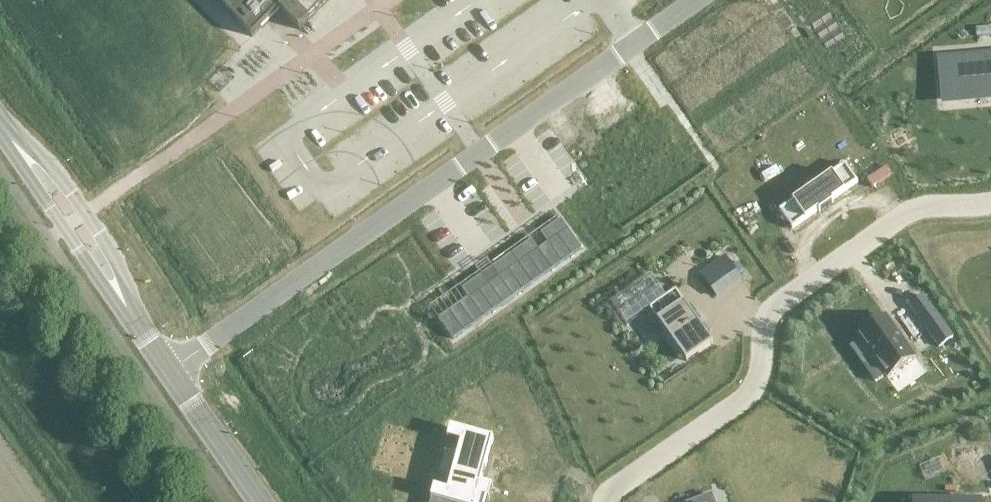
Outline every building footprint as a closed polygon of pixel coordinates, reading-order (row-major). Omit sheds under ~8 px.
[(252,37),(279,10),(300,30),(330,0),(215,0),(252,37)] [(987,25),(970,27),(973,49),(990,46),(987,25)] [(945,57),(948,98),(990,94),(990,53),(945,57)] [(845,164),(780,211),(793,228),(818,210),(819,212),(833,202),(832,200),(858,182),(845,164)] [(469,299),(440,320),(454,340),(582,249),(561,219),(541,233),(548,243),(538,250),(531,240),(462,289),(469,299)] [(727,259),(703,277),(716,296),(741,279),(727,259)] [(650,275),(611,303),(627,325),(666,298),(650,275)] [(676,291),(650,309),(687,362),(713,343),(676,291)] [(922,297),(909,306),(927,331),(939,322),(922,297)] [(886,317),(859,336),(875,360),(865,367),(876,381),(885,374),(887,377),(915,358),(886,317)] [(430,501),(486,501),(487,499),(489,500),(489,498),(478,495),(493,439),(464,431),(445,501),(432,497),(430,501)]
